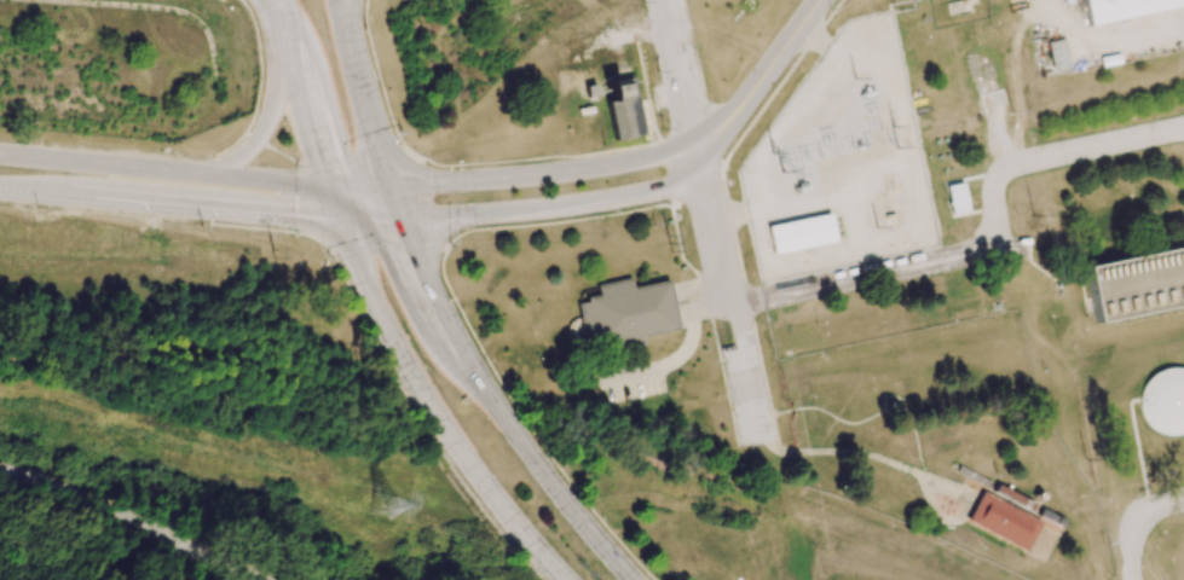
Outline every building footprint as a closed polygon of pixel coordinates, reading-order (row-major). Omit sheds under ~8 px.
[(1092,27),(1086,0),(1183,0),(1183,6),(1092,27)] [(1051,71),(1069,68),(1064,39),(1047,42),(1051,71)] [(634,77),(604,81),(612,140),(641,137),(634,77)] [(946,192),(951,216),(969,213),(963,188),(946,192)] [(767,225),(774,256),(836,244),(830,213),(767,225)] [(1087,268),(1183,247),(1183,306),(1099,325),(1087,268)] [(595,284),(597,297),(577,300),(586,354),(644,344),(642,336),(676,330),(668,281),(631,287),(630,279),(595,284)]
